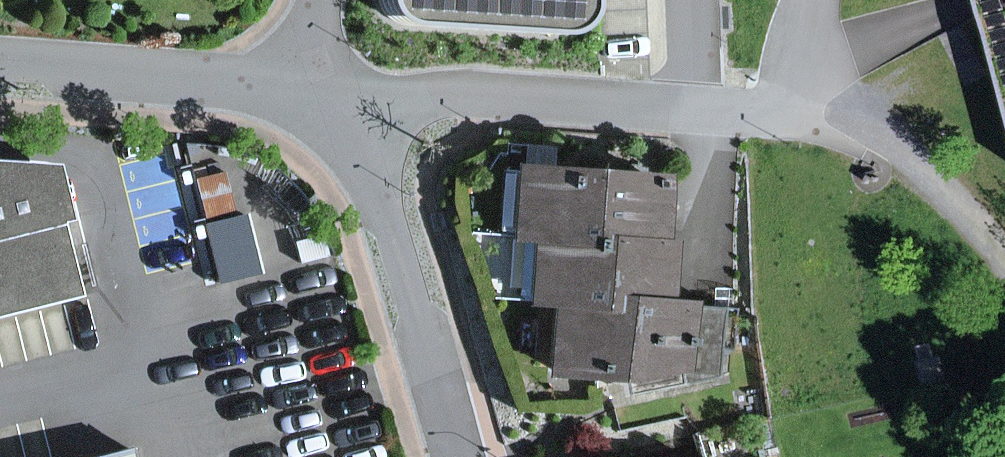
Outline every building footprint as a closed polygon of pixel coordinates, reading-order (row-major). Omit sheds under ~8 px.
[(397,1),(402,13),(414,23),(427,26),(571,36),(588,33),(602,22),(609,5),(608,0),(397,0),(397,1)] [(1004,33),(1004,0),(996,0),(1004,33)] [(68,295),(51,227),(68,223),(53,160),(0,157),(0,311),(68,295)] [(659,177),(500,172),(498,246),(529,247),(657,251),(659,177)] [(657,251),(529,247),(526,319),(552,320),(669,323),(671,251),(657,251)] [(669,323),(552,320),(550,391),(691,396),(693,324),(669,323)] [(119,445),(71,456),(123,456),(119,445)]
